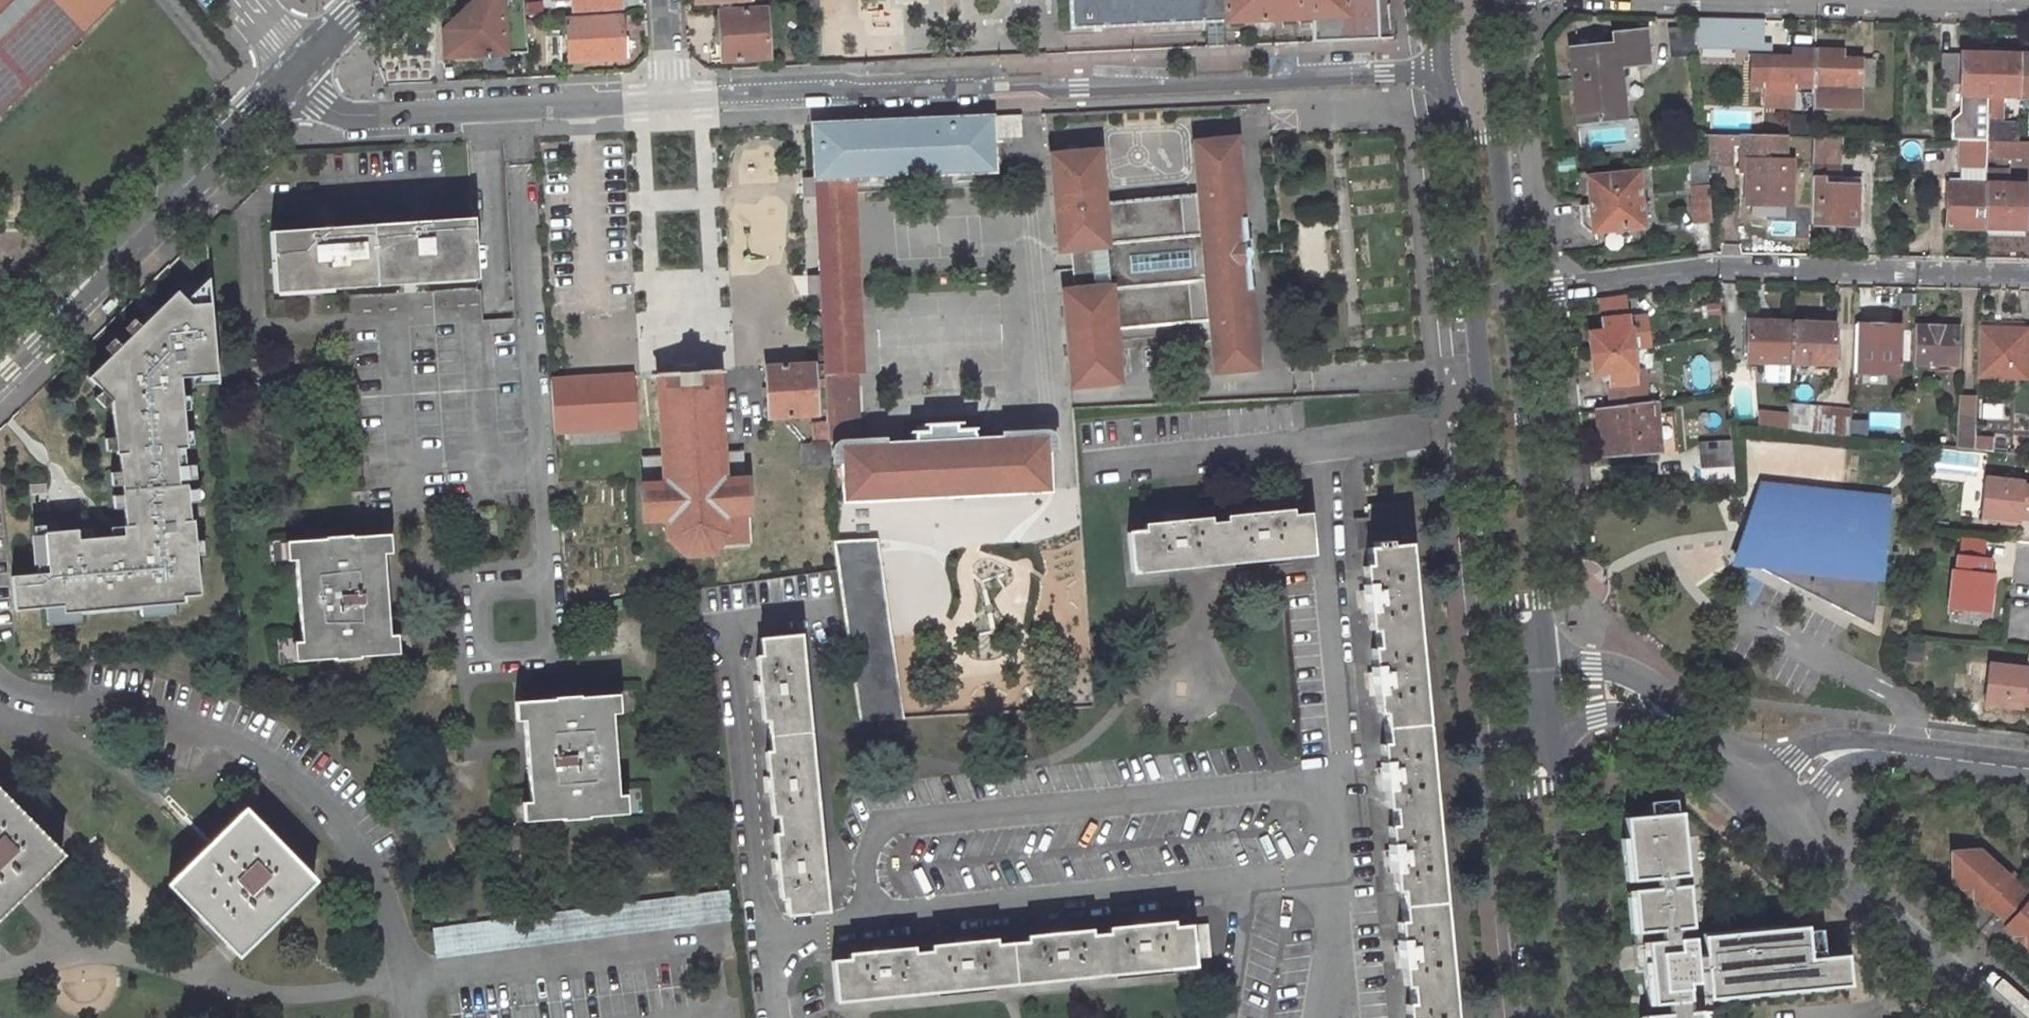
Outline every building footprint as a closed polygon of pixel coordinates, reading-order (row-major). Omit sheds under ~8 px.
[(114,0),(0,0),(0,109),(114,0)] [(437,35),(437,56),(526,52),(524,20),(523,0),(475,0),(437,35)] [(807,12),(818,11),(818,0),(807,0),(807,12)] [(1311,18),(1312,42),(1377,39),(1375,0),(1069,0),(1070,28),(1311,18)] [(748,10),(721,12),(724,60),(769,57),(766,9),(748,10)] [(566,20),(569,62),(625,59),(623,17),(566,20)] [(1613,46),(1572,49),(1577,122),(1625,120),(1620,68),(1646,66),(1644,33),(1613,36),(1613,46)] [(1799,65),(1775,64),(1753,63),(1752,91),(1767,91),(1767,108),(1792,109),(1793,89),(1815,90),(1816,55),(1799,54),(1799,65)] [(1872,93),(1873,66),(1833,65),(1833,56),(1816,55),(1815,90),(1815,114),(1859,115),(1859,92),(1872,93)] [(1988,120),(1989,60),(1961,59),(1939,59),(1938,88),(1960,89),(1959,111),(1953,120),(1952,140),(1963,141),(1987,141),(1988,125),(1988,120)] [(2028,101),(2028,61),(1989,60),(1988,120),(1999,120),(1999,100),(2028,101)] [(997,139),(1022,138),(1021,117),(996,118),(997,139)] [(993,118),(813,127),(816,180),(856,178),(994,172),(993,118)] [(1814,124),(1792,123),(1791,137),(1813,137),(1814,138),(1814,124)] [(2019,142),(2019,125),(1988,125),(1987,141),(1990,141),(2019,142)] [(1746,155),(1745,207),(1790,207),(1792,155),(1784,155),(1785,137),(1742,136),(1741,137),(1704,135),(1706,161),(1732,162),(1732,140),(1740,141),(1740,155),(1746,155)] [(1857,225),(1858,185),(1835,184),(1837,138),(1814,138),(1811,224),(1857,225)] [(1099,150),(1051,154),(1059,251),(1106,247),(1109,286),(1062,291),(1071,387),(1119,381),(1114,329),(1212,320),(1216,371),(1257,367),(1237,139),(1193,143),(1198,195),(1103,204),(1099,150)] [(1963,141),(1963,168),(1987,169),(1987,163),(1989,162),(1990,141),(1987,141),(1963,141)] [(2028,164),(2028,142),(2019,142),(1990,141),(1989,162),(2028,164)] [(1689,164),(1694,224),(1712,223),(1706,163),(1689,164)] [(1962,182),(1986,183),(1986,180),(1987,169),(1963,168),(1962,182)] [(1637,175),(1589,178),(1589,207),(1580,208),(1581,219),(1596,234),(1642,229),(1637,175)] [(856,178),(816,180),(817,203),(857,201),(856,178)] [(1986,180),(1986,183),(1985,228),(2028,228),(2028,181),(1986,180)] [(1945,182),(1946,227),(1985,228),(1986,183),(1962,182),(1945,182)] [(817,203),(821,275),(824,324),(825,366),(826,374),(857,372),(867,372),(857,201),(817,203)] [(315,229),(269,232),(273,293),(304,291),(314,291),(397,285),(416,284),(476,280),(472,219),(424,222),(412,223),(335,228),(315,229)] [(216,374),(209,278),(189,297),(179,288),(140,326),(133,319),(124,328),(131,335),(121,345),(114,337),(105,346),(112,354),(89,375),(102,389),(94,397),(105,407),(113,399),(116,435),(105,436),(107,450),(117,449),(117,451),(120,451),(121,469),(111,469),(112,483),(122,482),(123,491),(113,492),(114,505),(124,505),(126,521),(110,523),(111,533),(91,534),(90,525),(42,529),(41,522),(31,523),(35,570),(8,572),(12,606),(43,603),(45,620),(78,616),(77,606),(137,600),(138,610),(172,606),(171,597),(181,595),(180,589),(197,587),(193,548),(203,547),(202,533),(192,534),(190,513),(187,513),(185,495),(195,493),(193,479),(183,481),(183,472),(192,471),(191,458),(181,458),(180,441),(187,441),(187,438),(197,437),(196,423),(186,424),(184,404),(194,403),(193,389),(183,390),(182,370),(193,368),(194,377),(216,374)] [(1630,319),(1628,295),(1603,298),(1605,331),(1592,333),(1593,354),(1635,349),(1650,347),(1648,321),(1644,318),(1630,319)] [(1791,324),(1746,323),(1745,362),(1790,364),(1791,324)] [(1832,365),(1833,326),(1791,324),(1790,364),(1832,365)] [(1896,375),(1897,327),(1853,326),(1852,375),(1896,375)] [(1955,365),(1957,329),(1915,328),(1914,364),(1955,365)] [(1978,329),(1976,380),(2028,381),(2028,331),(1978,329)] [(1593,354),(1595,376),(1610,375),(1611,385),(1635,383),(1634,367),(1636,366),(1635,349),(1593,354)] [(1762,364),(1762,378),(1787,379),(1787,364),(1762,364)] [(813,366),(768,368),(770,417),(814,415),(815,415),(813,366)] [(825,366),(813,366),(815,415),(827,414),(826,374),(825,366)] [(726,452),(722,369),(662,372),(666,455),(647,456),(648,483),(645,483),(646,519),(670,518),(670,536),(668,536),(671,541),(673,539),(687,552),(686,555),(690,557),(692,554),(711,554),(715,557),(717,554),(716,551),(719,548),(721,550),(753,548),(750,479),(745,479),(745,452),(726,452)] [(827,414),(829,441),(842,442),(862,441),(861,421),(854,415),(854,403),(859,398),(857,372),(826,374),(827,414)] [(637,427),(634,374),(550,380),(554,432),(637,427)] [(1635,383),(1611,385),(1613,405),(1635,402),(1653,399),(1651,381),(1635,383)] [(1603,457),(1640,455),(1635,402),(1613,405),(1598,407),(1603,457)] [(1787,432),(1850,438),(1850,425),(1851,412),(1788,405),(1788,419),(1787,432)] [(827,414),(815,415),(814,415),(815,442),(829,441),(827,414)] [(1788,419),(1771,416),(1771,430),(1787,432),(1788,419)] [(1955,423),(1954,449),(1974,451),(1974,438),(1975,424),(1955,423)] [(1867,440),(1867,427),(1850,425),(1850,438),(1867,440)] [(883,446),(883,440),(862,441),(842,442),(836,449),(836,462),(843,461),(845,502),(1050,490),(1047,448),(1055,448),(1055,436),(1048,430),(1006,432),(1005,438),(883,446)] [(1974,451),(1991,453),(1992,440),(1974,438),(1974,451)] [(815,442),(803,442),(804,464),(830,463),(829,441),(815,442)] [(1734,444),(1703,446),(1705,466),(1736,464),(1734,444)] [(1937,451),(1935,475),(1978,480),(1978,473),(1972,472),(1974,455),(1937,451)] [(1706,484),(1737,482),(1736,469),(1705,471),(1706,484)] [(1982,517),(2017,521),(2018,517),(2028,518),(2028,486),(2021,485),(2021,482),(1986,478),(1982,517)] [(1755,567),(1872,628),(1875,604),(1887,503),(1765,491),(1759,536),(1755,567)] [(1416,503),(1374,506),(1374,520),(1377,548),(1412,545),(1418,544),(1416,503)] [(1130,572),(1312,554),(1307,513),(1273,516),(1273,510),(1265,511),(1265,506),(1247,508),(1247,513),(1241,514),(1242,520),(1191,525),(1191,519),(1182,520),(1182,515),(1165,517),(1166,521),(1159,522),(1160,529),(1126,532),(1130,572)] [(1374,520),(1359,520),(1361,549),(1373,548),(1377,548),(1374,520)] [(1961,533),(1959,554),(1986,558),(1989,536),(1961,533)] [(391,553),(390,534),(382,535),(383,553),(391,553)] [(294,541),(295,560),(296,570),(300,633),(301,643),(303,661),(334,659),(334,660),(360,658),(359,657),(391,655),(389,636),(389,633),(386,592),(385,572),(383,553),(382,535),(351,537),(351,535),(325,537),(325,539),(294,541)] [(840,592),(884,585),(878,539),(832,541),(837,569),(840,592)] [(294,541),(286,542),(287,560),(295,560),(294,541)] [(1379,615),(1370,615),(1373,643),(1382,642),(1386,696),(1379,697),(1381,724),(1389,723),(1395,778),(1387,778),(1390,805),(1397,805),(1402,859),(1394,859),(1396,885),(1406,885),(1411,939),(1402,940),(1404,967),(1413,966),(1418,1017),(1467,1017),(1412,545),(1377,548),(1373,548),(1379,615)] [(1954,569),(1950,605),(1989,610),(1993,574),(1989,573),(1991,559),(1986,558),(1959,554),(1957,569),(1954,569)] [(903,718),(884,585),(840,592),(847,637),(860,720),(903,718)] [(780,800),(786,851),(779,852),(780,859),(773,860),(775,875),(781,874),(782,883),(789,882),(794,916),(834,911),(828,864),(800,632),(761,638),(765,671),(757,671),(758,681),(752,682),(754,695),(760,694),(761,702),(769,702),(776,769),(769,770),(770,778),(764,779),(765,793),(772,792),(773,801),(780,800)] [(391,655),(399,654),(397,636),(389,636),(391,655)] [(293,643),(295,662),(303,661),(301,643),(293,643)] [(2021,706),(2022,702),(2028,703),(2028,671),(2025,670),(2026,667),(1990,663),(1985,701),(2021,706)] [(620,713),(619,694),(611,695),(612,713),(620,713)] [(522,701),(524,720),(527,774),(529,793),(530,803),(531,821),(563,819),(563,821),(588,819),(588,817),(620,815),(618,796),(618,786),(613,717),(612,713),(611,695),(580,697),(579,695),(554,697),(554,699),(522,701)] [(522,701),(514,702),(516,720),(524,720),(522,701)] [(16,899),(30,885),(61,855),(49,842),(39,833),(0,793),(0,915),(16,899)] [(620,815),(628,814),(626,796),(618,796),(620,815)] [(522,803),(523,822),(531,821),(530,803),(522,803)] [(201,849),(165,885),(221,942),(237,959),(280,917),(315,883),(242,809),(207,844),(201,849)] [(1615,814),(1631,1017),(1687,1017),(1670,809),(1615,814)] [(1958,880),(1986,906),(1989,902),(2001,912),(2022,890),(2010,879),(2013,876),(1984,850),(1955,850),(1958,880)] [(436,928),(440,956),(735,917),(731,889),(436,928)] [(2028,944),(2028,896),(2022,890),(2001,912),(2013,923),(2010,927),(2028,944)] [(838,1003),(1201,969),(1200,959),(1212,957),(1209,925),(1178,923),(1084,933),(851,954),(833,961),(838,1003)]
